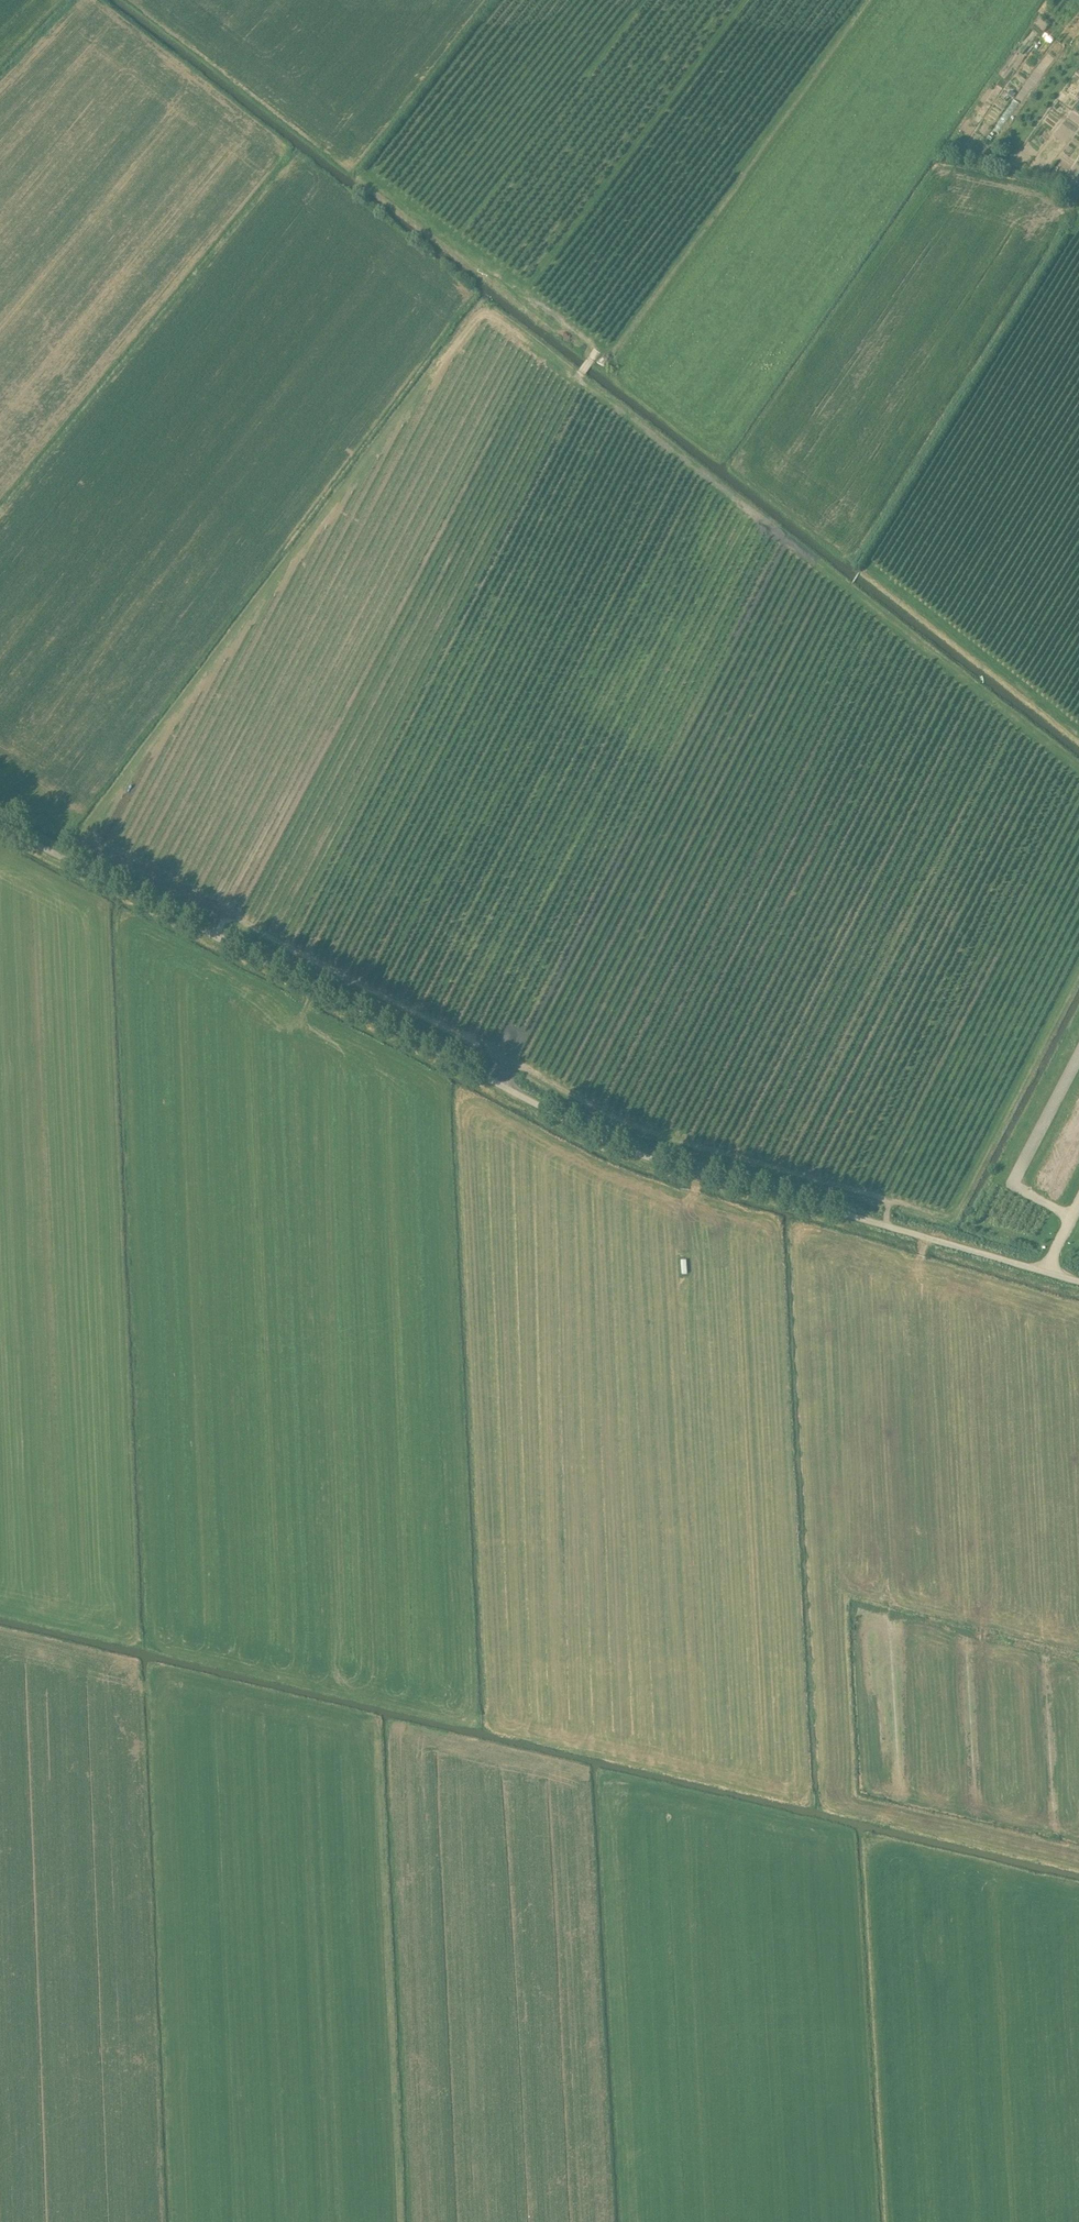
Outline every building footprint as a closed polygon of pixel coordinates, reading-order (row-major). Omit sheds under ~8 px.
[(938,1088),(932,1098),(941,1103),(946,1092),(938,1088)]
